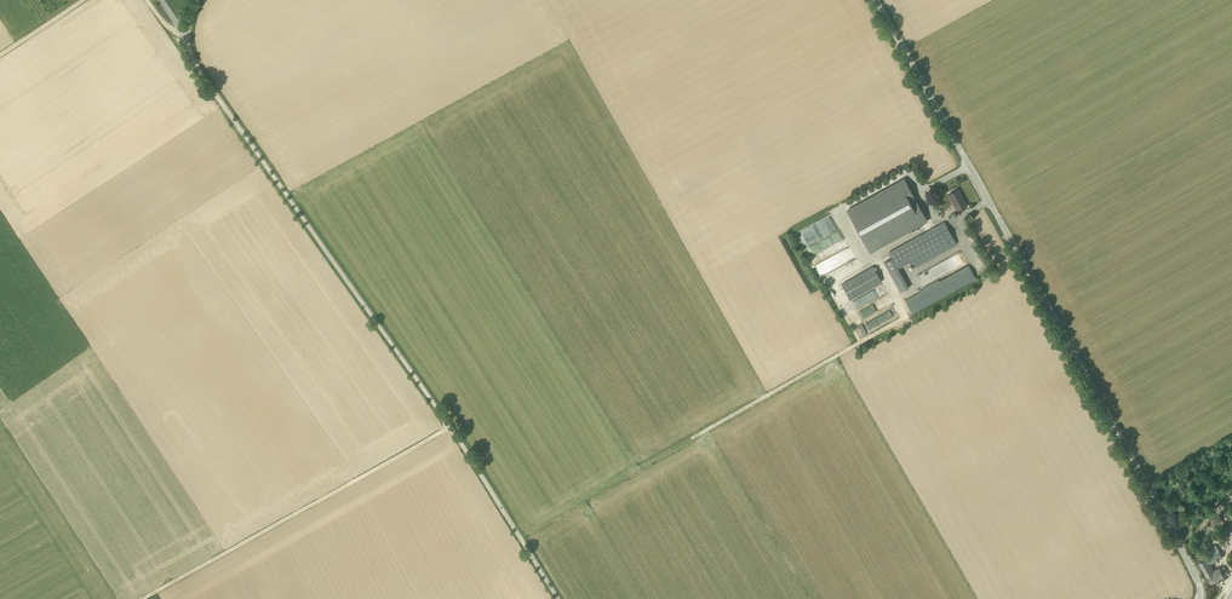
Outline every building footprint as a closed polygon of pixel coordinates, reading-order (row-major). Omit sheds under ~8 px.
[(905,179),(901,181),(847,210),(869,252),(927,220),(905,179)] [(948,194),(958,211),(967,206),(958,191),(955,193),(954,191),(948,194)] [(892,258),(884,262),(900,292),(908,288),(898,268),(909,262),(912,268),(956,244),(945,222),(889,252),(892,258)] [(840,230),(806,246),(820,276),(856,260),(850,246),(842,250),(838,240),(844,238),(840,230)] [(873,266),(841,284),(850,299),(882,281),(873,266)] [(969,266),(905,301),(912,313),(976,279),(969,266)] [(869,328),(897,315),(894,308),(866,321),(869,328)] [(1218,517),(1209,523),(1213,529),(1222,524),(1218,517)] [(1228,574),(1225,569),(1223,565),(1216,569),(1213,564),(1225,557),(1218,545),(1196,557),(1211,584),(1228,574)]
